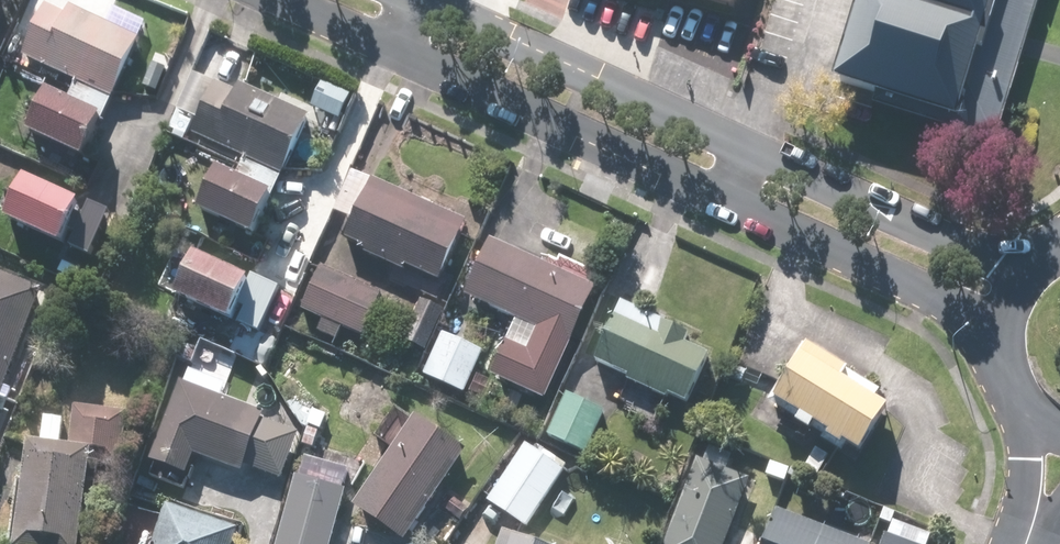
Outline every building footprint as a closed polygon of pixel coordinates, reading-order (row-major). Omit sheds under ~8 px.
[(993,138),(1035,0),(855,0),(829,89),(993,138)] [(65,18),(47,9),(25,56),(79,82),(111,98),(139,41),(69,8),(65,18)] [(194,119),(201,123),(195,136),(283,174),(307,119),(238,89),(236,95),(194,77),(169,136),(184,142),(194,119)] [(111,98),(79,82),(67,106),(47,96),(28,137),(80,162),(111,98)] [(251,241),(280,178),(245,162),(236,183),(214,174),(195,215),(251,241)] [(351,175),(333,212),(353,221),(343,242),(437,286),(464,228),(351,175)] [(79,206),(23,182),(4,226),(60,250),(79,206)] [(464,297),(516,321),(490,377),(543,401),(574,336),(594,292),(489,243),(464,297)] [(247,283),(194,258),(172,302),(225,328),(247,283)] [(380,297),(315,270),(297,314),(361,341),(380,297)] [(40,295),(0,278),(0,392),(40,295)] [(232,348),(244,353),(252,332),(259,335),(279,288),(257,279),(237,325),(241,327),(232,348)] [(686,408),(707,357),(682,347),(687,336),(660,324),(655,335),(611,317),(590,367),(686,408)] [(482,355),(441,335),(421,376),(462,396),(482,355)] [(846,375),(802,347),(768,402),(856,457),(884,413),(840,385),(846,375)] [(187,478),(195,457),(243,476),(246,471),(280,484),(301,433),(221,402),(237,361),(214,352),(206,373),(192,368),(184,387),(180,385),(149,463),(187,478)] [(605,414),(565,396),(546,438),(585,456),(605,414)] [(125,412),(71,409),(68,451),(123,454),(125,412)] [(383,443),(393,450),(352,509),(402,543),(463,456),(428,431),(403,414),(383,443)] [(565,475),(525,444),(485,497),(525,528),(565,475)] [(27,448),(19,543),(83,543),(92,454),(27,448)] [(696,460),(663,543),(724,543),(749,481),(696,460)] [(303,462),(277,543),(332,543),(353,479),(303,462)] [(163,501),(147,543),(236,543),(241,530),(163,501)] [(825,533),(778,516),(768,543),(854,543),(852,543),(855,533),(828,523),(825,533)] [(882,533),(878,543),(911,543),(882,533)] [(505,543),(527,543),(508,536),(505,543)]
